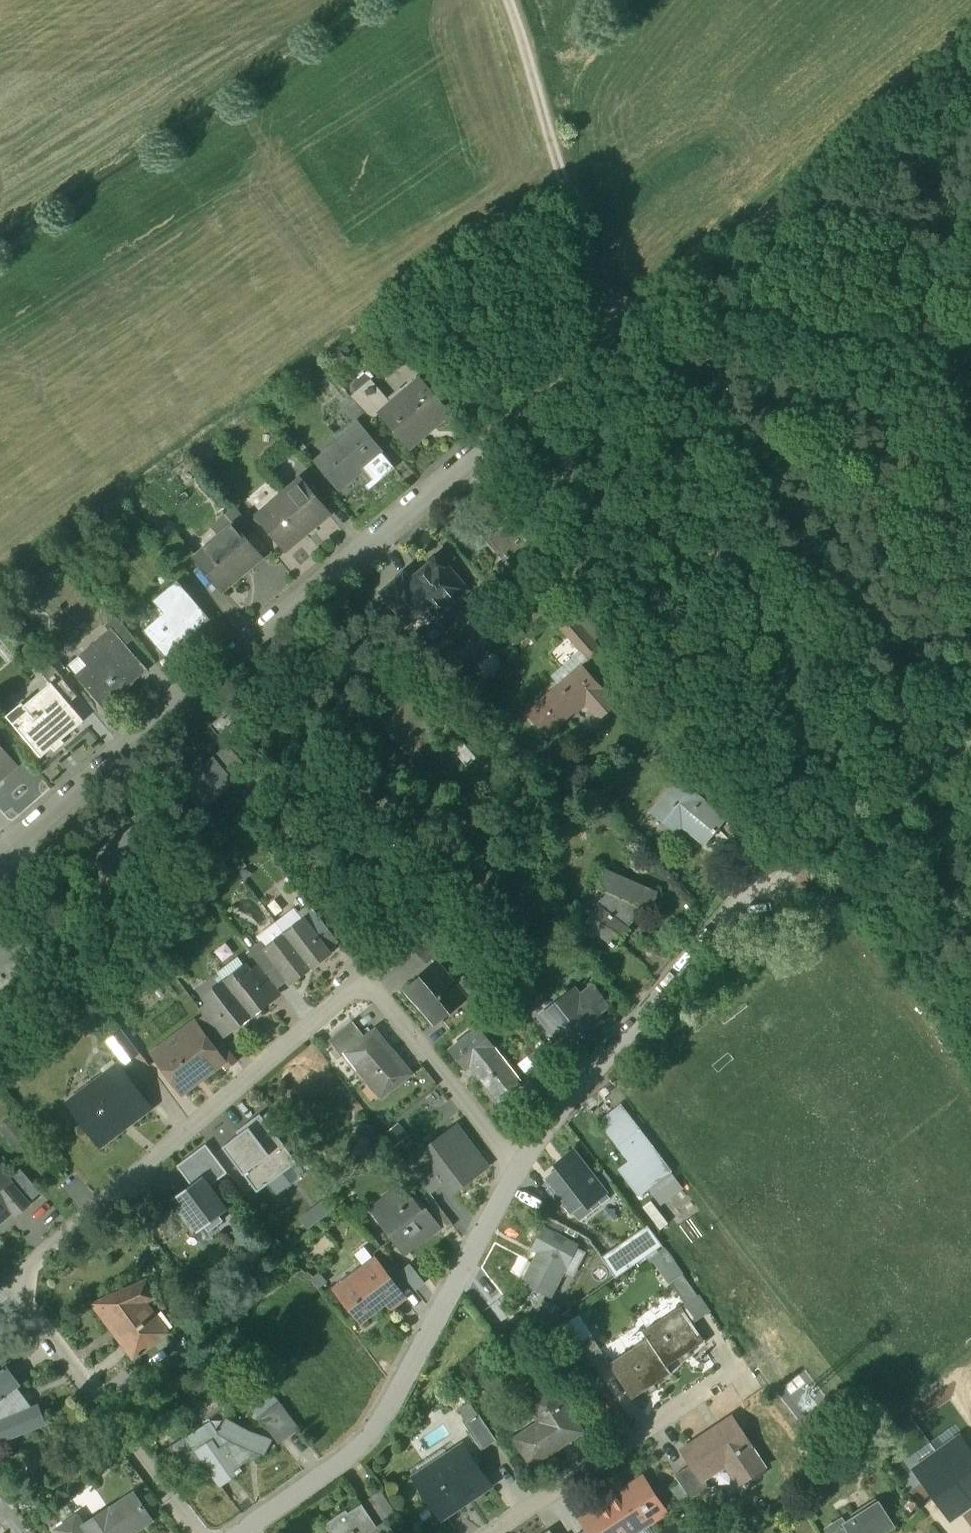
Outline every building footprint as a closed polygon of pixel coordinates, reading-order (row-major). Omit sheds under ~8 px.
[(417,376),(401,390),(403,393),(391,403),(380,413),(410,448),(448,415),(450,416),(451,415),(417,376)] [(391,403),(370,380),(350,397),(371,421),(380,413),(391,403)] [(350,397),(340,406),(355,423),(356,422),(362,429),(371,421),(350,397)] [(355,423),(337,438),(339,441),(316,460),(340,490),(358,475),(356,472),(365,465),(381,451),(362,429),(356,422),(355,423)] [(381,451),(365,465),(371,473),(372,473),(376,479),(386,471),(393,465),(381,451)] [(327,512),(300,480),(257,516),(286,550),(303,536),(301,534),(327,512)] [(529,513),(495,542),(505,553),(504,554),(508,558),(517,567),(550,538),(529,513)] [(233,525),(195,557),(223,590),(261,558),(233,525)] [(442,555),(435,554),(430,559),(429,565),(420,573),(422,576),(413,584),(405,574),(382,592),(408,622),(428,605),(436,614),(467,589),(447,565),(447,560),(442,555)] [(177,582),(155,601),(165,613),(145,630),(166,655),(208,619),(177,582)] [(573,616),(560,627),(572,640),(584,629),(573,616)] [(135,637),(117,617),(107,625),(111,630),(112,629),(126,645),(135,637)] [(111,630),(69,665),(104,707),(134,682),(128,676),(142,664),(126,645),(112,629),(111,630)] [(584,629),(572,640),(589,659),(601,648),(584,629)] [(582,664),(528,711),(542,728),(570,703),(577,711),(587,703),(599,717),(616,703),(582,664)] [(78,695),(63,678),(55,686),(69,703),(78,695)] [(55,686),(52,682),(23,706),(27,710),(13,722),(42,756),(84,720),(69,703),(55,686)] [(418,682),(378,715),(403,746),(443,713),(418,682)] [(225,703),(206,719),(222,738),(229,732),(233,736),(245,726),(225,703)] [(17,764),(0,745),(0,779),(17,764)] [(205,764),(181,784),(203,809),(250,769),(232,748),(208,768),(205,764)] [(32,775),(27,788),(40,794),(46,780),(32,775)] [(704,799),(679,778),(652,811),(667,823),(675,813),(684,820),(681,823),(705,843),(725,818),(703,800),(704,799)] [(137,830),(104,861),(114,871),(113,872),(118,876),(126,885),(159,854),(137,830)] [(656,892),(606,870),(599,886),(611,891),(587,922),(612,941),(610,943),(613,946),(615,944),(616,945),(629,929),(628,927),(639,904),(649,908),(656,892)] [(511,894),(486,913),(506,938),(531,919),(511,894)] [(339,937),(312,902),(300,911),(304,916),(305,915),(327,945),(339,937)] [(304,916),(286,930),(313,966),(332,952),(327,945),(305,915),(304,916)] [(446,922),(437,929),(447,941),(456,934),(446,922)] [(437,928),(419,943),(419,947),(427,957),(430,957),(449,942),(447,941),(437,929),(437,928)] [(313,966),(286,930),(267,944),(267,945),(289,974),(294,981),(313,966)] [(0,953),(0,972),(1,973),(4,978),(5,977),(13,986),(47,956),(24,931),(0,953)] [(289,974),(267,945),(267,944),(263,939),(252,948),(261,961),(278,983),(289,974)] [(278,983),(261,961),(251,968),(248,963),(247,963),(272,997),(283,989),(278,983)] [(272,997),(247,963),(228,978),(253,1012),(272,997)] [(435,965),(422,976),(421,981),(414,987),(413,993),(435,1021),(465,997),(440,965),(435,965)] [(253,1012),(228,978),(208,992),(233,1026),(253,1012)] [(575,987),(540,1015),(566,1048),(601,1021),(596,1014),(608,1004),(593,985),(581,995),(575,987)] [(233,1026),(208,992),(208,993),(211,997),(202,1005),(223,1034),(233,1026)] [(354,1018),(331,1037),(341,1050),(345,1046),(348,1050),(367,1035),(354,1018)] [(200,1025),(162,1054),(185,1085),(224,1057),(200,1025)] [(126,1027),(110,1039),(125,1059),(141,1048),(126,1027)] [(493,1045),(479,1027),(452,1048),(466,1066),(471,1062),(500,1099),(521,1082),(492,1045),(493,1045)] [(367,1035),(348,1050),(370,1078),(374,1075),(386,1091),(411,1072),(377,1028),(367,1035)] [(566,1081),(541,1054),(527,1067),(552,1094),(566,1081)] [(122,1061),(71,1099),(100,1137),(130,1114),(133,1119),(153,1103),(122,1061)] [(639,1130),(620,1104),(599,1120),(618,1145),(639,1130)] [(252,1123),(267,1143),(280,1133),(285,1130),(270,1109),(252,1123)] [(24,1147),(37,1137),(17,1111),(3,1121),(24,1147)] [(225,1141),(246,1170),(272,1150),(267,1143),(252,1123),(251,1122),(225,1141)] [(399,1122),(387,1131),(394,1141),(406,1132),(399,1122)] [(485,1166),(456,1127),(433,1144),(439,1151),(428,1160),(443,1180),(451,1191),(485,1166)] [(671,1171),(639,1130),(618,1145),(629,1160),(619,1168),(639,1195),(671,1171)] [(280,1133),(267,1143),(272,1150),(246,1170),(259,1187),(298,1157),(280,1133)] [(229,1168),(208,1140),(180,1161),(194,1180),(206,1171),(213,1181),(229,1168)] [(574,1149),(563,1158),(567,1163),(547,1178),(553,1186),(550,1188),(560,1201),(563,1199),(571,1209),(585,1199),(589,1204),(606,1190),(574,1149)] [(443,1180),(428,1160),(417,1168),(432,1188),(443,1180)] [(13,1205),(18,1211),(32,1199),(3,1164),(0,1167),(0,1216),(13,1205)] [(44,1188),(23,1164),(14,1172),(35,1196),(44,1188)] [(213,1181),(206,1171),(194,1180),(176,1194),(201,1227),(208,1221),(212,1226),(227,1215),(224,1210),(231,1204),(213,1181)] [(422,1210),(402,1184),(376,1203),(387,1217),(381,1222),(404,1252),(439,1227),(440,1226),(426,1207),(422,1210)] [(311,1223),(339,1207),(331,1193),(304,1209),(311,1223)] [(454,1224),(435,1200),(426,1207),(440,1226),(439,1227),(443,1232),(454,1224)] [(648,1225),(626,1240),(640,1259),(662,1244),(648,1225)] [(558,1235),(544,1228),(534,1247),(541,1250),(524,1281),(550,1295),(576,1244),(563,1237),(558,1234),(558,1235)] [(640,1259),(626,1240),(602,1256),(616,1276),(640,1259)] [(376,1258),(357,1272),(363,1279),(342,1295),(361,1320),(386,1300),(391,1307),(405,1296),(376,1258)] [(683,1273),(671,1281),(686,1303),(698,1294),(683,1273)] [(149,1276),(99,1298),(106,1314),(117,1310),(132,1331),(126,1335),(139,1351),(140,1350),(141,1352),(144,1350),(143,1348),(168,1328),(145,1297),(156,1293),(149,1276)] [(681,1306),(643,1331),(648,1338),(666,1364),(704,1339),(681,1306)] [(606,1357),(592,1335),(579,1343),(594,1365),(606,1357)] [(648,1338),(610,1363),(632,1397),(671,1372),(666,1364),(648,1338)] [(579,1343),(558,1358),(572,1379),(594,1365),(579,1343)] [(5,1367),(0,1370),(0,1412),(3,1417),(0,1418),(0,1437),(47,1417),(41,1401),(39,1402),(10,1363),(8,1364),(7,1362),(4,1364),(5,1367)] [(544,1418),(515,1437),(532,1464),(583,1430),(552,1383),(530,1397),(544,1418)] [(281,1399),(260,1415),(280,1441),(301,1426),(281,1399)] [(496,1439),(479,1412),(464,1422),(482,1449),(496,1439)] [(272,1438),(228,1413),(221,1427),(235,1434),(221,1444),(215,1435),(200,1445),(223,1479),(265,1451),(272,1438)] [(764,1466),(732,1417),(683,1449),(693,1463),(703,1478),(704,1478),(731,1460),(744,1479),(764,1466)] [(951,1520),(970,1505),(970,1451),(959,1435),(913,1470),(951,1520)] [(190,1439),(174,1450),(190,1473),(206,1462),(190,1439)] [(450,1459),(417,1481),(439,1513),(467,1495),(469,1499),(491,1485),(463,1443),(447,1454),(450,1459)] [(703,1478),(693,1463),(675,1474),(691,1499),(710,1486),(704,1478),(703,1478)] [(581,1518),(591,1532),(634,1532),(667,1511),(643,1476),(581,1518)] [(87,1520),(81,1511),(61,1524),(67,1532),(119,1532),(127,1528),(129,1531),(155,1514),(137,1488),(112,1504),(112,1503),(87,1520)] [(397,1512),(382,1488),(375,1493),(390,1516),(397,1512)] [(390,1516),(375,1493),(363,1501),(378,1524),(387,1518),(390,1516)] [(326,1521),(332,1530),(327,1532),(365,1532),(378,1524),(363,1501),(349,1510),(347,1507),(326,1521)] [(846,1523),(843,1518),(828,1528),(831,1532),(880,1532),(893,1525),(878,1502),(846,1523)] [(365,1532),(397,1532),(387,1518),(378,1524),(365,1532)]
